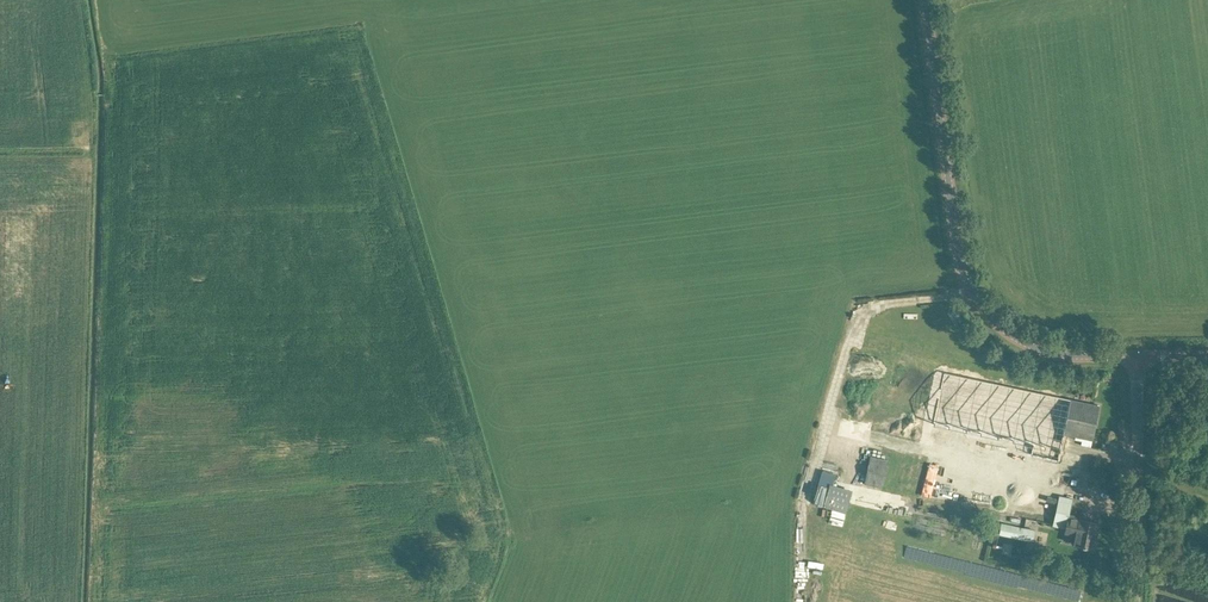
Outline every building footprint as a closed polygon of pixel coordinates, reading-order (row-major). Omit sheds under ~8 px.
[(945,373),(934,425),(1034,446),(1032,455),(1059,460),(1064,434),(1071,399),(945,373)] [(1071,399),(1064,434),(1075,436),(1083,438),(1081,445),(1091,447),(1100,405),(1071,399)] [(870,456),(864,484),(881,487),(887,460),(870,456)] [(830,488),(819,484),(814,498),(825,502),(830,488)] [(1059,497),(1053,524),(1056,525),(1066,527),(1064,538),(1076,540),(1075,544),(1082,546),(1094,548),(1099,523),(1080,519),(1069,517),(1069,514),(1072,500),(1059,497)] [(999,534),(1033,541),(1036,530),(1001,523),(999,534)] [(1035,546),(1034,553),(1044,555),(1045,548),(1035,546)]
